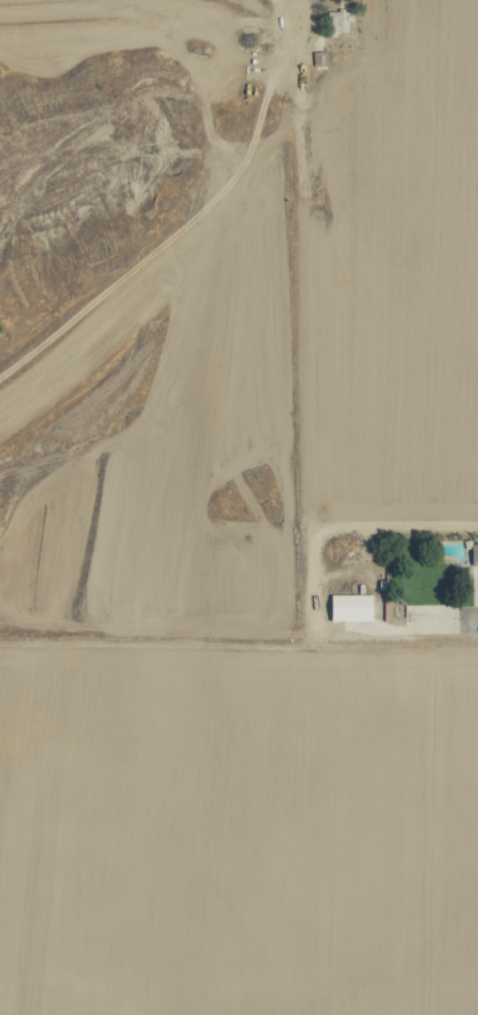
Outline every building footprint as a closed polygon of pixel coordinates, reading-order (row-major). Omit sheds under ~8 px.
[(324,595),(324,622),(367,621),(366,594),(324,595)]
